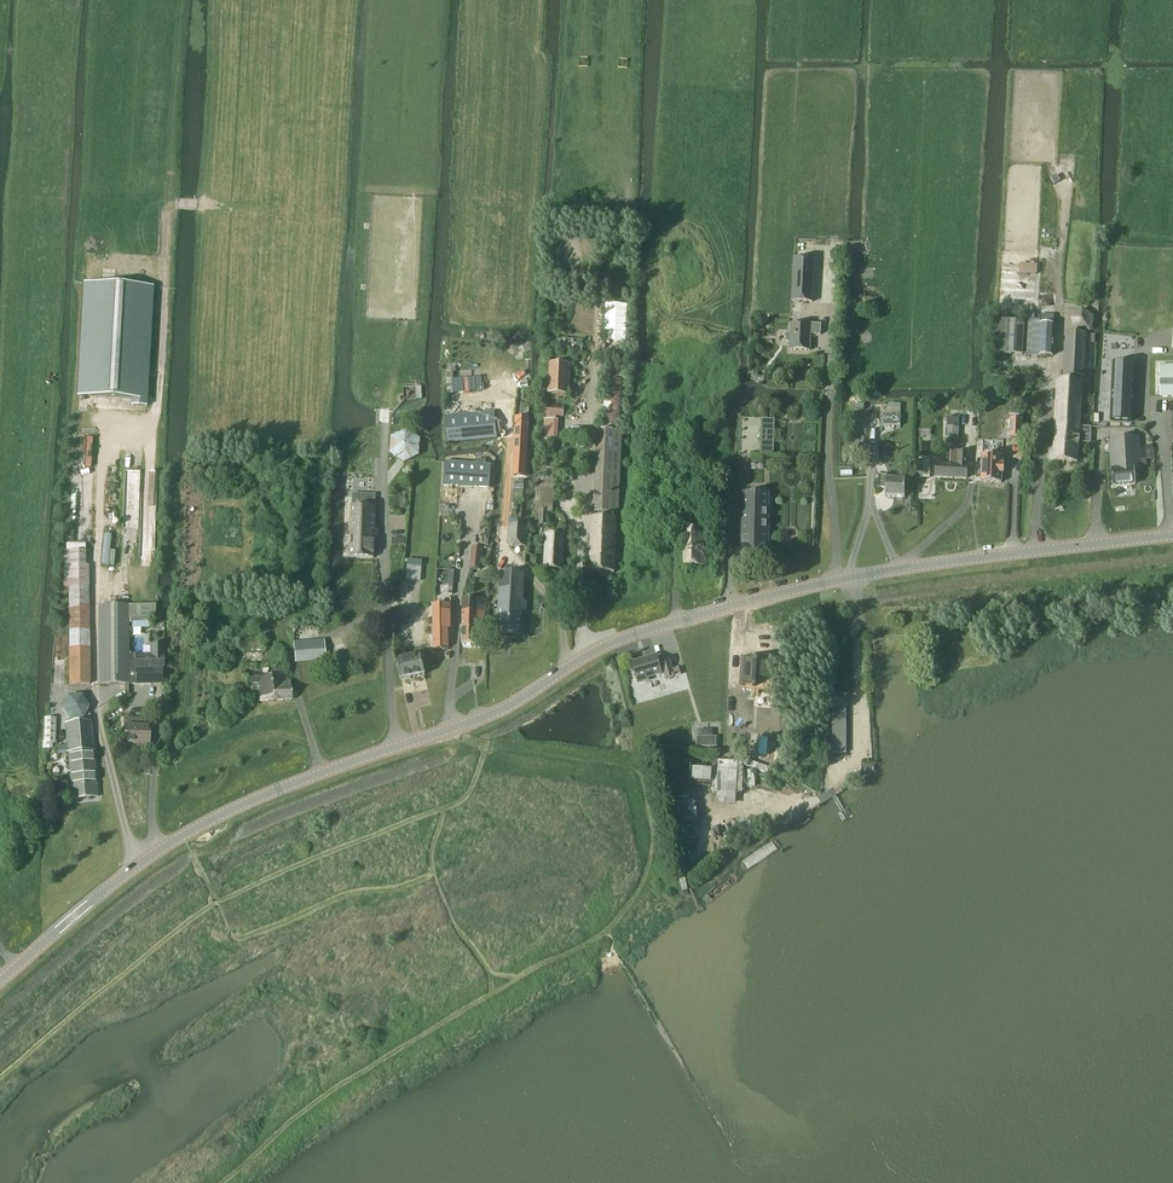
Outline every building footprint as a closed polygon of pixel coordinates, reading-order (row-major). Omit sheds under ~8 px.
[(794,259),(792,301),(812,302),(814,260),(794,259)] [(83,283),(77,397),(131,400),(131,406),(146,407),(147,400),(153,287),(83,283)] [(1091,332),(1095,318),(1082,309),(1070,318),(1076,333),(1091,332)] [(1041,315),(1041,321),(1026,320),(1025,324),(1024,355),(1039,355),(1039,356),(1052,356),(1054,315),(1041,315)] [(1023,355),(1024,322),(995,320),(993,353),(1023,355)] [(821,335),(821,325),(811,324),(811,325),(791,324),(791,334),(788,334),(786,335),(786,340),(788,342),(790,342),(790,350),(809,351),(810,335),(821,335)] [(1066,333),(1064,378),(1083,378),(1084,367),(1085,343),(1095,343),(1095,335),(1085,334),(1066,333)] [(548,393),(548,395),(566,395),(569,396),(571,365),(570,365),(550,363),(550,364),(548,393)] [(1114,363),(1111,422),(1133,423),(1136,364),(1114,363)] [(1159,382),(1159,397),(1172,397),(1172,365),(1159,365),(1159,382)] [(605,428),(622,430),(626,369),(609,367),(605,428)] [(1090,443),(1090,428),(1080,427),(1082,381),(1057,380),(1054,449),(1049,449),(1049,460),(1053,460),(1053,461),(1078,462),(1079,442),(1090,443)] [(990,391),(990,402),(999,402),(999,399),(1004,399),(1004,391),(999,391),(990,391)] [(545,405),(544,415),(563,416),(563,406),(563,405),(545,405)] [(864,456),(865,414),(852,414),(851,455),(864,456)] [(901,416),(880,415),(880,426),(901,427),(901,416)] [(940,417),(940,427),(947,427),(947,440),(947,444),(958,444),(959,418),(940,417)] [(485,420),(472,421),(474,441),(494,439),(493,419),(485,420)] [(1009,419),(1009,438),(1022,439),(1023,420),(1009,419)] [(544,420),(543,441),(558,441),(558,420),(544,420)] [(517,421),(513,478),(524,478),(528,421),(517,421)] [(618,514),(619,496),(623,433),(599,431),(594,512),(618,514)] [(391,439),(391,456),(405,465),(419,457),(420,440),(406,432),(391,439)] [(1134,470),(1140,469),(1138,438),(1110,439),(1113,486),(1135,485),(1134,470)] [(950,454),(950,466),(947,465),(936,465),(935,477),(951,478),(966,479),(967,453),(958,452),(959,449),(951,449),(951,451),(950,454)] [(981,455),(980,482),(1001,482),(1002,473),(1004,473),(1004,466),(1002,466),(1002,456),(981,455)] [(916,461),(915,478),(923,478),(930,478),(930,461),(923,461),(916,461)] [(443,463),(441,482),(489,484),(490,466),(443,463)] [(537,477),(535,511),(552,512),(554,484),(554,477),(537,477)] [(905,498),(905,482),(886,481),(887,477),(879,477),(878,489),(886,489),(885,498),(905,498)] [(375,558),(377,497),(377,495),(354,494),(353,497),(352,558),(375,558)] [(767,564),(768,532),(769,494),(743,494),(742,563),(767,564)] [(535,511),(534,525),(547,525),(547,512),(552,512),(535,511)] [(614,573),(617,519),(592,518),(590,572),(614,573)] [(711,524),(683,525),(685,568),(713,567),(711,524)] [(509,527),(508,547),(526,548),(527,528),(509,527)] [(653,548),(664,548),(664,532),(653,532),(653,548)] [(101,564),(108,565),(111,536),(104,535),(101,564)] [(563,571),(565,535),(546,535),(545,542),(544,570),(563,571)] [(473,547),(470,569),(480,570),(482,548),(473,547)] [(420,581),(421,568),(407,567),(406,580),(420,581)] [(447,571),(446,585),(452,586),(453,586),(455,571),(453,571),(447,571)] [(520,632),(523,573),(500,572),(497,631),(520,632)] [(69,604),(69,609),(69,684),(90,684),(89,609),(88,609),(89,588),(89,587),(69,587),(69,604)] [(444,605),(434,605),(434,649),(448,649),(448,630),(450,630),(450,606),(450,599),(444,599),(444,605)] [(485,634),(485,600),(463,599),(462,643),(477,644),(477,633),(485,634)] [(99,684),(128,684),(157,684),(157,667),(135,667),(135,661),(128,661),(127,605),(98,606),(99,684)] [(148,619),(132,619),(132,628),(148,628),(148,619)] [(295,663),(325,660),(323,641),(294,643),(295,663)] [(647,679),(661,674),(656,657),(632,664),(637,679),(638,679),(639,684),(648,681),(647,679)] [(401,680),(425,675),(421,658),(397,663),(401,680)] [(666,680),(674,677),(669,661),(661,663),(666,680)] [(741,687),(756,687),(756,661),(742,661),(741,687)] [(260,702),(273,701),(292,700),(290,681),(286,681),(284,662),(256,665),(257,674),(245,675),(243,676),(243,679),(246,679),(246,685),(258,683),(260,702)] [(759,663),(759,678),(769,679),(769,664),(759,663)] [(91,723),(84,724),(83,719),(90,707),(82,695),(68,695),(61,708),(68,720),(72,720),(72,725),(65,726),(72,799),(72,800),(97,797),(97,796),(91,723)] [(846,700),(833,700),(832,754),(846,754),(846,700)] [(149,747),(149,727),(148,727),(148,721),(140,721),(140,726),(124,726),(124,744),(140,745),(140,747),(149,747)] [(716,737),(696,737),(696,748),(716,748),(716,737)] [(713,761),(713,792),(717,792),(737,793),(742,793),(743,767),(744,761),(713,761)]
